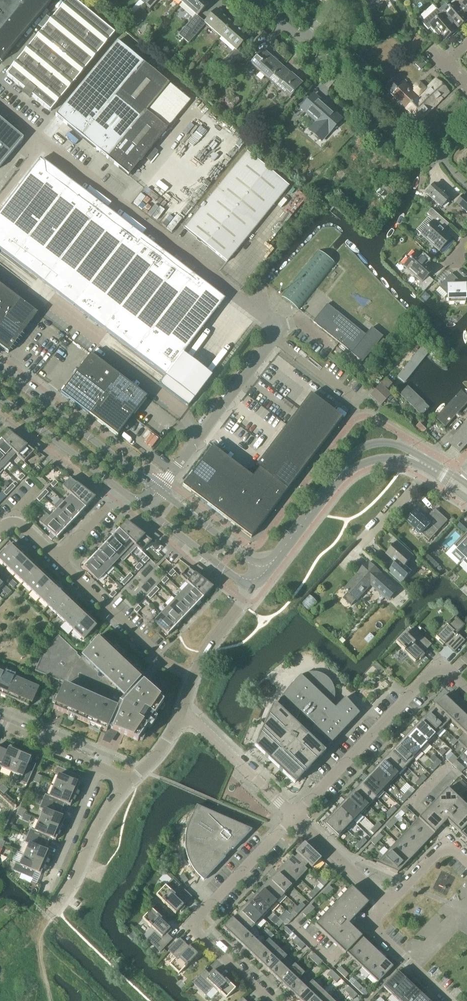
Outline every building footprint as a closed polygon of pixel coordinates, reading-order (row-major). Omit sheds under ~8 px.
[(53,0),(0,0),(0,63),(53,0)] [(6,75),(24,90),(24,94),(27,97),(32,96),(50,111),(114,33),(73,0),(67,0),(6,75)] [(137,5),(141,8),(144,4),(145,5),(149,0),(139,0),(140,1),(137,5)] [(145,5),(150,9),(158,0),(149,0),(145,5)] [(178,35),(183,39),(200,20),(197,17),(209,4),(205,0),(183,0),(181,3),(195,16),(178,35)] [(369,9),(379,3),(378,0),(364,0),(369,9)] [(454,3),(466,18),(466,0),(457,0),(454,3)] [(437,10),(457,32),(462,28),(460,26),(466,21),(466,18),(454,3),(449,8),(445,4),(437,10)] [(457,32),(437,10),(436,9),(421,22),(428,30),(430,28),(443,42),(451,35),(452,36),(457,32)] [(200,20),(183,39),(188,44),(205,24),(220,38),(232,24),(216,10),(204,24),(200,20)] [(135,27),(142,21),(138,16),(130,22),(135,27)] [(234,50),(217,70),(223,74),(241,54),(237,51),(248,38),(232,24),(220,38),(234,50)] [(117,41),(55,116),(79,136),(141,61),(117,41)] [(270,81),(282,68),(262,51),(250,64),(270,81)] [(421,59),(415,65),(420,70),(426,64),(421,59)] [(141,61),(79,136),(104,156),(165,81),(141,61)] [(282,68),(270,81),(290,99),(302,85),(282,68)] [(400,104),(413,91),(405,83),(407,82),(405,80),(404,82),(403,81),(399,84),(394,79),(384,89),(400,104)] [(435,79),(426,89),(439,102),(449,93),(435,79)] [(165,81),(104,156),(128,176),(166,129),(146,112),(169,84),(165,81)] [(413,91),(400,104),(418,123),(439,102),(426,89),(420,84),(416,84),(414,86),(413,91)] [(312,95),(300,108),(318,124),(311,132),(321,141),(340,120),(312,95)] [(23,139),(0,119),(0,166),(23,139)] [(452,129),(445,136),(449,140),(457,133),(452,129)] [(185,228),(227,263),(289,186),(247,152),(185,228)] [(13,260),(71,183),(41,160),(0,213),(0,250),(13,260)] [(293,163),(287,170),(293,175),(299,169),(293,163)] [(396,189),(383,179),(378,186),(390,196),(396,189)] [(71,183),(13,260),(43,283),(102,207),(71,183)] [(441,207),(446,201),(448,202),(451,199),(434,184),(426,194),(441,207)] [(466,214),(466,199),(463,195),(456,203),(466,214)] [(102,207),(43,283),(74,307),(132,230),(102,207)] [(448,224),(431,209),(426,214),(430,217),(428,218),(432,222),(421,235),(438,251),(450,237),(443,231),(448,224)] [(132,230),(74,307),(104,330),(163,253),(132,230)] [(318,250),(281,296),(281,297),(298,311),(335,264),(318,250)] [(163,253),(104,330),(135,353),(193,277),(163,253)] [(417,286),(423,292),(433,281),(427,276),(433,269),(415,253),(404,266),(421,282),(417,286)] [(464,286),(451,274),(438,287),(447,295),(447,304),(465,303),(464,286)] [(193,277),(135,353),(165,376),(159,384),(188,406),(211,375),(183,354),(190,344),(214,313),(224,300),(193,277)] [(8,353),(38,314),(0,285),(0,347),(8,353)] [(351,353),(350,353),(362,362),(382,337),(371,328),(365,335),(327,304),(312,322),(351,353)] [(421,348),(399,376),(406,383),(429,354),(421,348)] [(131,418),(147,397),(91,354),(61,393),(117,436),(123,428),(133,436),(141,425),(131,418)] [(380,384),(378,386),(389,397),(391,394),(386,390),(391,383),(385,378),(380,384)] [(375,390),(370,395),(381,405),(389,397),(378,386),(375,390)] [(399,395),(422,417),(429,409),(406,387),(399,395)] [(466,404),(466,397),(460,391),(436,416),(446,426),(466,404)] [(212,447),(182,486),(251,538),(342,418),(311,394),(256,466),(259,468),(252,477),(212,447)] [(462,432),(450,444),(459,453),(466,445),(466,437),(462,432)] [(9,433),(1,441),(15,454),(24,462),(34,452),(22,443),(22,444),(16,439),(16,438),(9,433)] [(1,441),(0,442),(0,453),(8,461),(15,454),(1,441)] [(0,453),(0,467),(1,469),(8,461),(0,453)] [(70,479),(62,487),(71,495),(85,509),(95,498),(87,493),(81,489),(81,488),(70,479)] [(71,495),(64,503),(78,516),(85,509),(71,495)] [(60,499),(53,507),(57,510),(71,523),(78,516),(64,503),(60,499)] [(429,541),(448,520),(435,509),(430,515),(430,516),(426,520),(417,511),(407,522),(421,534),(422,534),(429,541)] [(57,510),(50,517),(64,531),(71,523),(57,510)] [(46,514),(39,522),(57,539),(64,531),(50,517),(46,514)] [(119,530),(136,547),(142,552),(151,541),(140,533),(139,533),(133,529),(134,528),(126,522),(119,530)] [(452,554),(461,563),(463,561),(466,557),(466,530),(460,523),(456,527),(465,535),(456,544),(459,547),(452,554)] [(119,530),(112,537),(130,554),(136,547),(119,530)] [(112,537),(105,545),(119,558),(123,562),(130,554),(112,537)] [(412,571),(405,565),(412,556),(397,543),(387,554),(396,563),(388,572),(401,584),(412,571)] [(21,552),(12,544),(6,551),(4,549),(0,553),(0,561),(7,568),(21,552)] [(119,558),(105,545),(98,552),(112,566),(119,558)] [(21,552),(7,568),(15,576),(30,560),(21,552)] [(112,566),(98,552),(91,559),(105,573),(112,566)] [(105,573),(91,559),(83,567),(98,581),(105,573)] [(30,560),(15,576),(24,584),(38,568),(30,560)] [(351,606),(370,584),(385,597),(394,587),(379,573),(380,573),(368,563),(344,590),(348,593),(343,599),(351,606)] [(47,576),(38,568),(24,584),(32,592),(47,576)] [(188,585),(203,598),(213,588),(205,582),(204,583),(198,578),(199,577),(187,569),(180,577),(188,585)] [(47,576),(32,592),(40,600),(55,584),(47,576)] [(55,584),(40,600),(49,608),(64,592),(55,584)] [(188,585),(182,592),(196,606),(203,598),(188,585)] [(64,592),(49,608),(57,616),(72,600),(64,592)] [(196,606),(182,592),(175,600),(189,613),(196,606)] [(81,608),(72,600),(57,616),(66,624),(81,608)] [(175,600),(168,607),(182,620),(189,613),(175,600)] [(168,607),(161,614),(175,628),(182,620),(168,607)] [(89,616),(81,608),(66,624),(74,632),(89,616)] [(175,628),(161,614),(153,622),(167,636),(175,628)] [(96,623),(89,616),(74,632),(81,638),(83,640),(95,628),(93,626),(96,623)] [(455,650),(466,639),(465,639),(464,640),(457,634),(464,627),(457,620),(457,621),(454,618),(449,623),(448,623),(446,626),(436,637),(439,640),(438,642),(442,646),(444,645),(444,644),(453,652),(455,650)] [(420,660),(424,655),(422,654),(423,654),(422,653),(420,651),(428,643),(428,644),(429,643),(412,627),(412,628),(412,629),(406,635),(404,634),(398,640),(395,644),(401,649),(403,652),(404,652),(415,662),(418,658),(420,660)] [(64,683),(53,709),(106,732),(115,736),(117,732),(138,741),(138,740),(137,740),(141,734),(142,735),(148,726),(147,725),(153,716),(154,717),(159,709),(158,709),(161,704),(162,704),(163,702),(140,680),(142,677),(100,637),(80,658),(58,637),(48,648),(62,660),(64,662),(62,666),(59,664),(42,657),(36,670),(64,683)] [(380,674),(384,670),(375,662),(372,665),(380,674)] [(273,704),(254,747),(294,785),(325,753),(324,751),(359,714),(345,698),(340,702),(334,699),(335,693),(334,688),(331,683),(328,678),(323,675),(318,673),(313,672),(307,673),(302,675),(298,678),(291,685),(286,691),(282,696),(278,702),(276,706),(273,704)] [(0,684),(0,695),(7,698),(16,678),(5,673),(0,684)] [(27,683),(16,678),(7,698),(18,703),(27,683)] [(36,687),(27,683),(18,703),(27,706),(29,702),(31,704),(38,688),(36,687)] [(466,721),(466,719),(443,696),(434,705),(434,706),(450,720),(459,729),(466,721)] [(434,706),(427,713),(442,727),(450,720),(434,706)] [(427,713),(420,721),(435,735),(442,727),(427,713)] [(420,721),(412,729),(428,743),(435,735),(420,721)] [(459,729),(464,733),(457,741),(466,749),(466,748),(466,721),(459,729)] [(412,729),(405,736),(420,751),(428,743),(412,729)] [(115,736),(106,732),(102,741),(110,744),(115,736)] [(420,751),(405,736),(398,744),(413,759),(420,751)] [(398,744),(390,752),(405,767),(413,759),(398,744)] [(2,764),(0,768),(11,772),(20,751),(9,747),(7,752),(0,749),(0,763),(2,764)] [(20,751),(11,772),(22,777),(20,781),(27,784),(35,764),(29,762),(31,756),(20,751)] [(405,767),(390,752),(383,760),(398,775),(405,767)] [(453,755),(447,760),(452,765),(457,759),(453,755)] [(398,775),(383,760),(375,768),(390,783),(398,775)] [(460,764),(456,769),(460,773),(464,768),(460,764)] [(54,786),(75,795),(79,784),(74,782),(77,775),(57,766),(54,774),(58,776),(54,786)] [(390,783),(375,768),(367,776),(383,790),(390,783)] [(367,776),(360,784),(375,798),(383,790),(367,776)] [(375,798),(360,784),(353,792),(368,806),(375,798)] [(75,795),(54,786),(49,796),(45,794),(42,801),(62,810),(65,804),(70,806),(75,795)] [(419,819),(435,834),(447,821),(460,834),(466,826),(466,808),(447,789),(419,819)] [(368,806),(353,792),(345,799),(360,814),(368,806)] [(360,814),(345,799),(338,807),(353,822),(360,814)] [(62,810),(42,801),(39,808),(43,810),(39,820),(60,829),(65,819),(59,816),(62,810)] [(185,835),(185,845),(186,854),(189,863),(194,871),(197,875),(199,876),(203,881),(208,875),(225,858),(224,857),(231,850),(232,850),(251,830),(247,828),(240,825),(226,819),(226,818),(214,813),(214,814),(211,813),(196,806),(196,807),(195,808),(195,810),(187,826),(185,835)] [(353,822),(338,807),(330,815),(346,830),(353,822)] [(346,830),(330,815),(322,823),(327,828),(327,829),(331,833),(332,832),(338,838),(346,830)] [(435,834),(419,819),(411,827),(427,842),(435,834)] [(60,829),(39,820),(34,831),(30,829),(27,836),(47,844),(50,838),(55,840),(60,829)] [(427,842),(411,827),(403,834),(419,850),(427,842)] [(403,834),(396,842),(412,858),(419,850),(403,834)] [(47,844),(27,836),(24,842),(28,844),(24,855),(45,864),(50,853),(44,850),(47,844)] [(412,858),(396,842),(388,850),(404,866),(412,858)] [(297,854),(294,858),(304,867),(307,864),(312,868),(321,859),(304,843),(295,852),(297,854)] [(404,866),(388,850),(376,864),(397,873),(404,866)] [(45,864),(24,855),(19,865),(15,863),(12,870),(32,879),(35,872),(40,875),(45,864)] [(304,867),(294,858),(292,856),(284,864),(299,879),(307,870),(304,867)] [(284,864),(276,872),(291,886),(299,879),(284,864)] [(291,886),(276,872),(269,880),(284,894),(291,886)] [(188,881),(183,874),(179,877),(184,884),(188,881)] [(320,876),(316,880),(319,883),(323,887),(327,882),(324,879),(320,876)] [(284,894),(269,880),(261,888),(277,902),(284,894)] [(190,896),(177,884),(179,886),(173,891),(166,885),(156,895),(162,901),(161,901),(164,904),(175,914),(179,910),(180,912),(184,908),(183,906),(181,904),(189,896),(190,896)] [(343,953),(359,935),(348,924),(368,904),(351,887),(314,925),(343,953)] [(261,888),(254,896),(269,910),(277,902),(261,888)] [(269,910),(254,896),(247,903),(262,918),(269,910)] [(262,918),(247,903),(239,911),(254,926),(262,918)] [(161,919),(151,909),(142,919),(148,925),(150,928),(151,927),(155,931),(147,939),(159,951),(159,952),(160,952),(172,939),(172,938),(171,939),(167,935),(171,931),(169,930),(169,929),(160,920),(161,919)] [(254,926),(239,911),(232,919),(247,933),(254,926)] [(247,933),(232,919),(223,928),(248,952),(257,942),(247,933)] [(269,940),(273,935),(265,928),(261,932),(269,940)] [(359,935),(343,953),(345,954),(346,953),(354,960),(369,944),(359,935)] [(296,946),(301,941),(296,937),(292,941),(296,946)] [(193,951),(195,950),(190,946),(189,947),(186,950),(178,942),(178,941),(167,953),(169,952),(176,958),(169,965),(179,974),(184,969),(185,969),(187,966),(197,955),(193,951)] [(257,942),(248,952),(261,965),(277,948),(270,941),(263,948),(257,942)] [(301,941),(296,946),(301,950),(305,945),(301,941)] [(377,952),(369,944),(354,960),(362,968),(377,952)] [(277,948),(261,965),(270,973),(286,956),(277,948)] [(385,959),(377,952),(362,968),(370,975),(385,959)] [(314,962),(318,958),(314,953),(309,958),(314,962)] [(286,956),(270,973),(279,981),(295,964),(286,956)] [(322,962),(318,958),(314,962),(318,966),(322,962)] [(385,959),(370,975),(378,983),(393,967),(385,959)] [(304,973),(295,964),(279,981),(288,989),(304,973)] [(226,999),(235,989),(225,979),(224,981),(214,972),(212,970),(208,974),(204,971),(205,970),(204,970),(192,983),(193,983),(205,995),(213,987),(217,990),(217,991),(220,993),(226,999)] [(331,978),(335,974),(331,970),(327,974),(331,978)] [(397,971),(383,987),(391,994),(405,979),(397,971)] [(312,981),(304,973),(288,989),(296,998),(312,981)] [(340,978),(335,974),(331,978),(336,982),(340,978)] [(391,994),(398,1000),(400,1000),(413,987),(405,979),(391,994)] [(296,998),(300,1000),(310,1000),(321,989),(312,981),(296,998)] [(349,995),(353,991),(348,986),(344,991),(349,995)] [(400,1000),(415,1000),(421,994),(413,987),(400,1000)] [(321,989),(310,1000),(326,1000),(330,998),(321,989)] [(353,991),(349,995),(348,996),(352,1000),(357,995),(353,991)]
